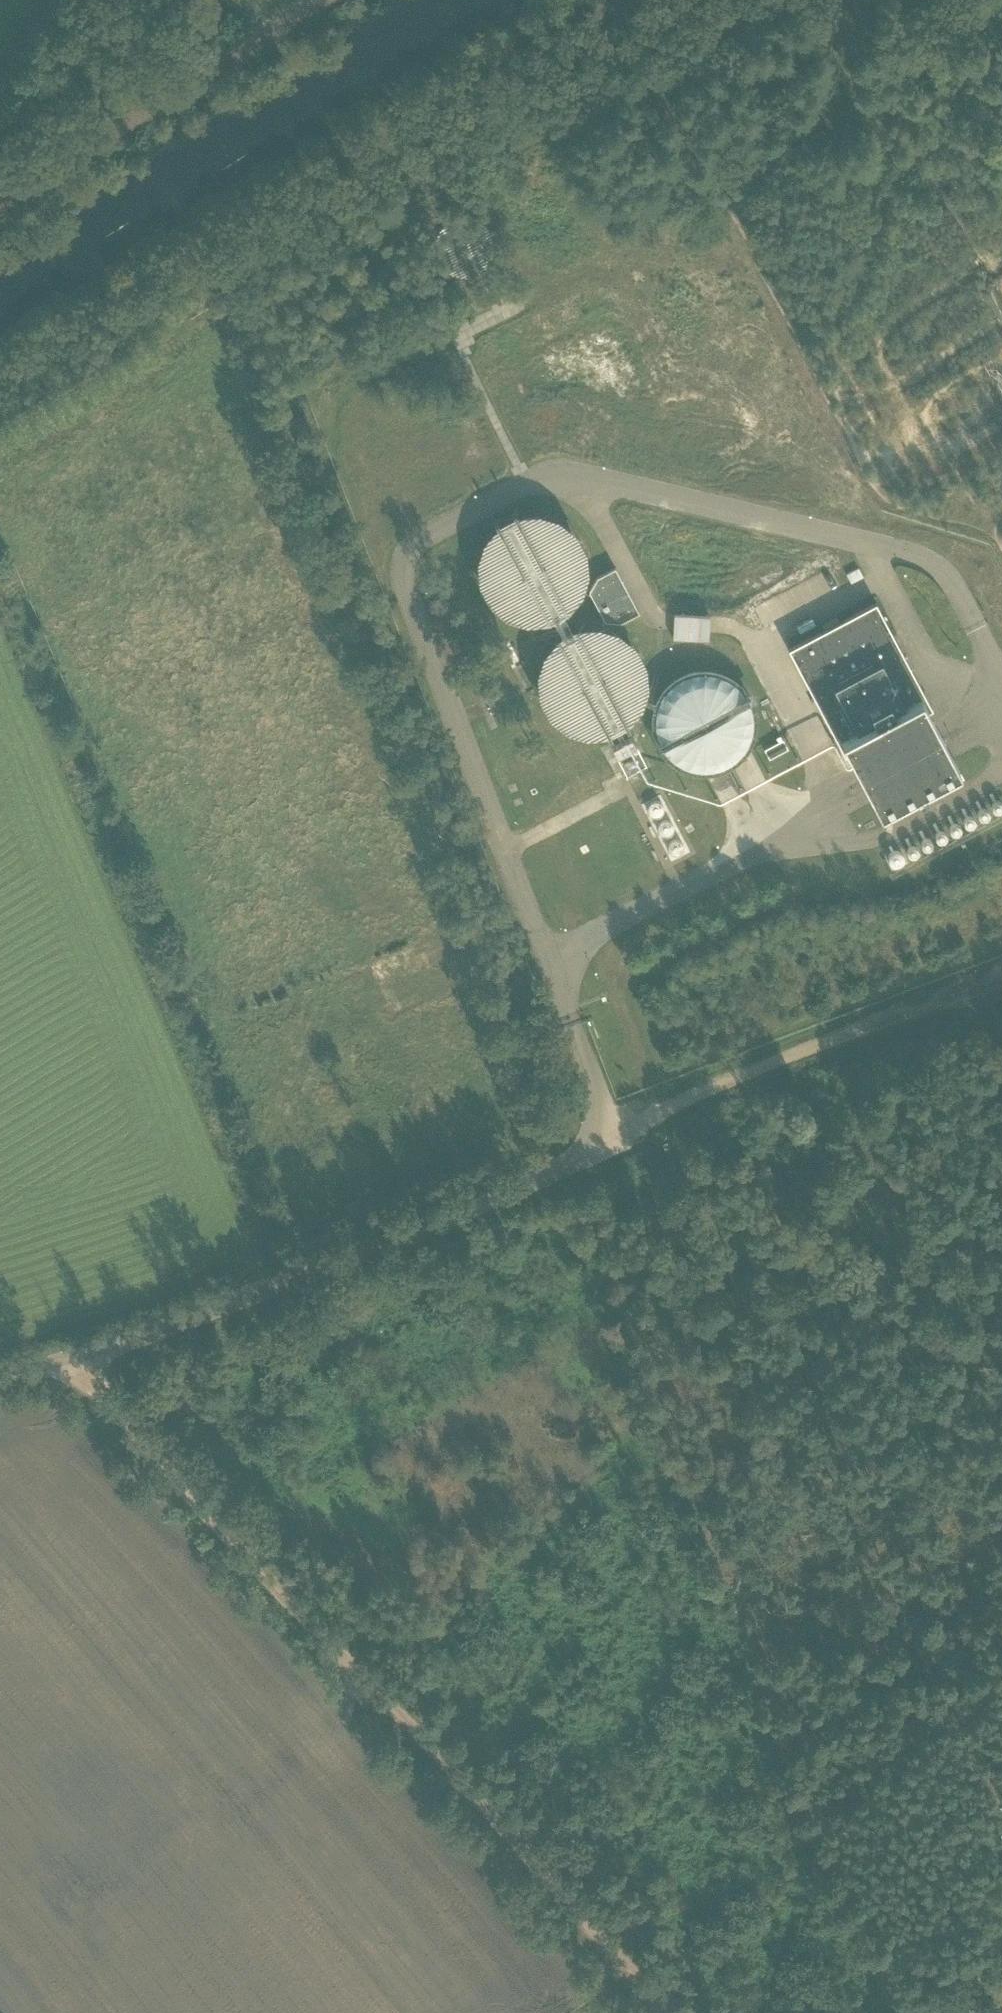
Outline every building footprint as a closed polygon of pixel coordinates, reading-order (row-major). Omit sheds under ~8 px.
[(585,579),(586,567),(585,556),(581,544),(575,534),(568,527),(561,521),(550,515),(541,513),(528,512),(518,513),(505,518),(497,523),(490,530),(484,538),(479,547),(476,559),(475,568),(476,576),(479,588),(485,599),(492,607),(501,614),(511,619),(520,622),(531,623),(541,622),(550,619),(560,614),(569,607),(576,599),(582,588),(585,579)] [(621,622),(638,613),(615,568),(597,577),(589,592),(604,621),(621,622)] [(963,776),(935,724),(928,711),(932,709),(875,602),(788,649),(844,756),(848,754),(882,818),(914,801),(907,788),(923,779),(930,793),(963,776)] [(646,693),(647,682),(646,670),(642,658),(636,648),(629,641),(622,635),(610,630),(602,627),(589,626),(579,628),(566,632),(558,637),(551,644),(545,652),(540,662),(537,673),(536,682),(537,690),(540,702),(546,713),(553,721),(562,728),(572,733),(581,736),(591,737),(602,736),(611,733),(621,728),(630,721),(637,713),(643,702),(646,693)] [(755,732),(756,721),(755,710),(751,698),(745,689),(739,682),(731,676),(721,671),(713,669),(700,668),(691,669),(678,674),(671,678),(664,685),(657,693),(653,702),(650,713),(649,722),(650,729),(653,741),(659,751),(666,759),(674,766),(683,771),(692,773),(702,774),(713,773),(722,771),(731,766),(739,759),(746,751),(752,741),(755,732)] [(783,739),(764,749),(769,759),(788,749),(783,739)]
